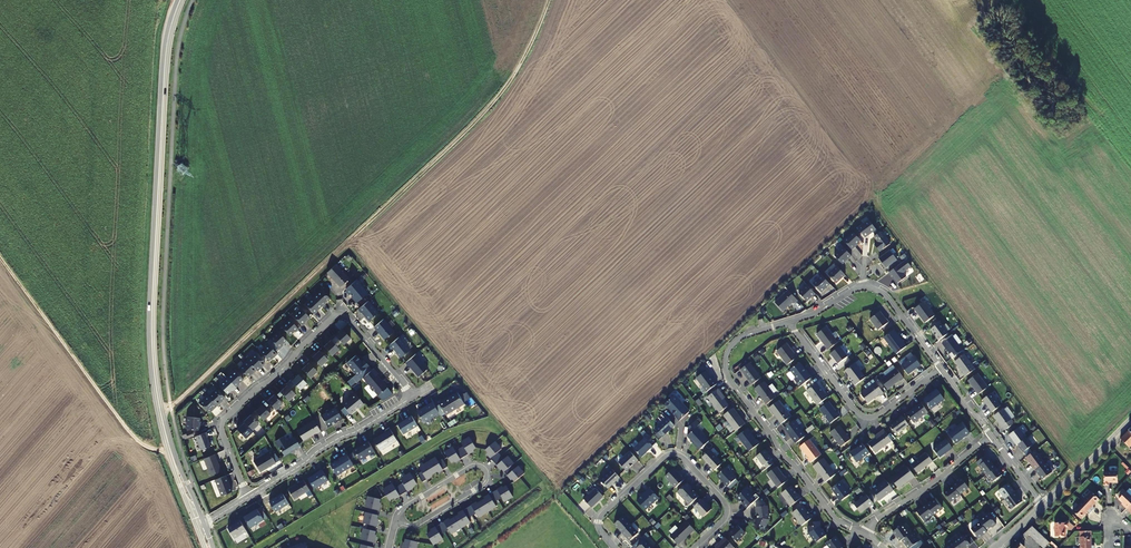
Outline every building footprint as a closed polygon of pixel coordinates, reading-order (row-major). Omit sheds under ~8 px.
[(876,229),(869,220),(858,228),(865,238),(876,229)] [(890,244),(881,231),(874,237),(878,242),(874,245),(880,252),(890,244)] [(861,240),(853,233),(848,238),(847,237),(843,240),(852,250),(859,244),(858,243),(861,240)] [(852,256),(843,247),(834,255),(843,264),(852,256)] [(897,260),(890,250),(886,253),(879,258),(886,268),(897,260)] [(911,267),(906,260),(896,267),(889,273),(891,276),(892,276),(898,283),(906,277),(903,273),(911,267)] [(349,279),(335,264),(326,273),(340,287),(349,279)] [(845,275),(837,266),(828,274),(836,283),(845,275)] [(830,284),(822,275),(813,284),(821,293),(830,284)] [(356,280),(345,288),(345,290),(349,294),(350,294),(352,296),(351,297),(356,303),(366,294),(362,289),(363,288),(356,280)] [(815,294),(807,285),(799,293),(807,302),(815,294)] [(321,306),(322,307),(325,304),(324,303),(329,299),(321,290),(313,297),(321,306)] [(798,300),(788,290),(775,303),(783,312),(793,302),(794,304),(798,300)] [(321,306),(313,297),(305,305),(314,315),(317,312),(316,311),(321,306)] [(377,313),(367,301),(358,309),(361,313),(361,312),(368,320),(377,313)] [(933,317),(935,316),(924,302),(914,309),(925,323),(933,317)] [(309,317),(301,309),(293,316),(302,326),(305,323),(304,322),(309,317)] [(878,330),(889,322),(886,319),(880,311),(870,319),(878,330)] [(393,331),(383,319),(373,327),(376,331),(377,330),(379,332),(378,333),(381,336),(382,336),(384,339),(393,331)] [(298,329),(289,320),(281,327),(289,336),(294,331),(295,332),(298,329)] [(947,334),(948,334),(939,323),(930,329),(939,340),(947,334)] [(827,350),(838,342),(826,327),(816,334),(825,346),(825,347),(827,350)] [(337,331),(333,335),(338,340),(343,344),(350,338),(341,329),(338,333),(337,331)] [(896,354),(906,346),(894,330),(884,337),(896,354)] [(286,340),(278,332),(269,339),(278,349),(282,346),(281,345),(286,340)] [(334,344),(338,340),(333,335),(326,342),(327,343),(323,346),(331,355),(338,349),(334,344)] [(960,352),(963,350),(952,336),(942,343),(950,354),(949,355),(952,359),(960,352)] [(398,337),(389,345),(393,349),(400,357),(409,350),(398,337)] [(277,354),(267,344),(259,352),(268,361),(272,357),(273,357),(277,354)] [(777,351),(787,365),(797,357),(792,351),(791,351),(790,349),(790,348),(787,344),(777,351)] [(840,346),(830,354),(838,364),(848,357),(840,346)] [(314,352),(310,356),(320,366),(327,359),(319,350),(315,354),(314,352)] [(256,370),(257,371),(260,368),(260,367),(264,363),(255,353),(247,361),(256,370)] [(427,368),(415,354),(405,363),(408,367),(409,366),(418,376),(427,368)] [(974,370),(975,369),(964,354),(955,362),(963,372),(962,373),(965,377),(974,370)] [(346,363),(357,375),(368,366),(363,360),(361,362),(355,355),(346,363)] [(908,375),(921,365),(914,356),(901,366),(908,375)] [(247,361),(246,361),(238,368),(247,377),(251,373),(252,374),(256,370),(247,361)] [(301,369),(309,378),(316,371),(307,361),(303,365),(305,366),(301,369)] [(751,385),(761,378),(750,363),(740,370),(751,385)] [(799,382),(802,385),(812,378),(806,370),(805,371),(803,368),(804,368),(800,363),(791,369),(791,371),(796,377),(794,379),(798,383),(799,382)] [(855,386),(866,377),(855,363),(845,371),(853,381),(852,382),(855,386)] [(373,368),(362,377),(370,387),(370,388),(372,391),(373,391),(377,394),(378,395),(387,387),(383,382),(382,382),(376,375),(377,373),(373,368)] [(904,378),(896,368),(880,380),(887,389),(893,385),(893,384),(895,382),(896,383),(899,380),(900,381),(904,378)] [(234,370),(226,378),(235,388),(239,384),(238,383),(242,379),(234,370)] [(706,371),(696,378),(706,392),(717,384),(714,380),(706,371)] [(987,388),(988,387),(978,373),(968,381),(978,395),(987,388)] [(293,377),(290,380),(299,390),(306,383),(298,375),(294,378),(293,377)] [(235,388),(226,378),(218,385),(226,394),(231,390),(232,391),(235,388)] [(352,378),(347,382),(350,386),(355,382),(352,378)] [(766,404),(776,397),(764,381),(754,389),(766,404)] [(806,391),(817,405),(827,398),(822,391),(820,389),(820,388),(816,383),(806,391)] [(884,393),(875,383),(861,394),(868,403),(879,394),(880,396),(884,393)] [(279,392),(287,401),(295,394),(285,384),(282,387),(283,389),(279,392)] [(215,389),(207,396),(216,406),(220,403),(219,402),(224,398),(215,389)] [(707,397),(719,413),(729,405),(720,393),(721,392),(718,389),(707,397)] [(924,399),(931,409),(944,399),(937,389),(930,394),(931,394),(924,399)] [(438,402),(446,415),(464,404),(457,393),(443,401),(442,400),(438,402)] [(1000,406),(1001,406),(991,393),(982,400),(992,412),(1000,406)] [(354,394),(342,404),(350,414),(355,409),(354,409),(357,407),(358,408),(363,404),(354,394)] [(206,395),(198,403),(208,413),(212,409),(213,409),(216,406),(207,396),(206,395)] [(269,397),(265,400),(275,410),(282,403),(273,395),(270,398),(269,397)] [(679,421),(689,412),(674,395),(665,404),(671,410),(670,411),(679,421)] [(781,424),(790,417),(778,401),(769,408),(774,414),(776,416),(775,416),(781,424)] [(829,402),(819,409),(830,423),(841,415),(838,412),(837,413),(829,402)] [(425,422),(439,414),(432,403),(417,412),(423,422),(425,422)] [(914,423),(928,412),(921,403),(907,413),(914,423)] [(258,408),(254,411),(263,420),(269,414),(260,404),(257,407),(258,408)] [(341,418),(335,407),(331,409),(326,411),(326,412),(320,416),(327,427),(332,424),(331,424),(333,423),(334,423),(341,418)] [(723,415),(735,431),(745,424),(733,408),(723,415)] [(1003,409),(994,416),(1002,427),(1011,420),(1003,409)] [(245,417),(241,421),(242,422),(251,431),(258,424),(250,415),(246,419),(245,417)] [(417,426),(411,416),(406,419),(397,425),(403,434),(417,426)] [(187,417),(185,429),(199,430),(199,425),(198,425),(199,418),(187,417)] [(662,437),(674,426),(667,417),(654,428),(662,437)] [(696,427),(702,422),(699,418),(688,428),(692,432),(687,436),(700,449),(709,441),(696,427)] [(899,418),(889,425),(896,434),(905,427),(899,418)] [(316,434),(320,431),(313,420),(296,430),(302,441),(315,433),(316,434)] [(796,443),(805,436),(794,421),(785,428),(790,435),(796,443)] [(244,439),(252,432),(251,431),(242,422),(239,425),(240,426),(236,430),(244,439)] [(920,433),(930,426),(928,422),(918,429),(920,433)] [(962,423),(948,434),(956,444),(960,440),(965,436),(966,437),(970,433),(962,423)] [(252,429),(255,433),(261,429),(259,425),(252,429)] [(839,425),(830,432),(841,447),(850,439),(839,425)] [(397,441),(389,428),(385,431),(386,432),(373,440),(380,451),(397,441)] [(1025,439),(1026,438),(1018,428),(1009,435),(1017,445),(1025,439)] [(1130,447),(1130,446),(1130,428),(1121,438),(1130,447)] [(737,436),(749,451),(760,443),(757,440),(756,440),(747,429),(737,436)] [(875,453),(892,441),(884,430),(880,432),(881,434),(868,443),(875,453)] [(195,436),(200,450),(210,446),(209,445),(210,444),(209,441),(208,441),(206,437),(207,437),(205,432),(195,436)] [(295,447),(299,445),(294,438),(286,443),(282,436),(274,441),(283,455),(295,448),(295,447)] [(471,451),(476,448),(469,437),(461,442),(464,446),(455,451),(453,447),(445,452),(451,463),(456,460),(457,461),(472,452),(471,451)] [(1030,452),(1028,449),(1033,445),(1027,437),(1026,438),(1025,439),(1018,444),(1026,455),(1030,452)] [(646,452),(653,446),(645,438),(633,449),(641,457),(646,453),(646,452)] [(811,463),(821,455),(809,439),(800,447),(809,458),(808,459),(811,463)] [(952,448),(946,439),(933,449),(940,457),(952,448)] [(354,450),(360,460),(374,452),(368,441),(361,445),(362,446),(359,448),(359,447),(354,450)] [(511,477),(515,482),(524,474),(518,466),(514,469),(511,466),(514,464),(508,456),(504,459),(498,452),(501,449),(495,442),(486,450),(489,454),(488,455),(499,468),(501,467),(510,478),(511,477)] [(869,452),(862,443),(857,446),(858,447),(855,450),(850,453),(856,462),(869,452)] [(714,470),(722,463),(710,450),(702,457),(714,470)] [(764,465),(767,468),(773,463),(771,460),(772,459),(765,450),(756,457),(763,466),(764,465)] [(1044,464),(1045,463),(1035,450),(1026,458),(1035,470),(1044,464)] [(638,460),(630,451),(618,462),(626,471),(632,465),(633,465),(638,460)] [(275,462),(268,452),(253,461),(259,472),(267,467),(266,467),(269,465),(269,466),(275,462)] [(933,461),(926,453),(911,464),(917,473),(933,461)] [(214,454),(203,459),(209,476),(221,471),(214,454)] [(353,465),(346,454),(338,459),(339,460),(336,462),(335,461),(330,465),(336,476),(353,465)] [(987,475),(995,468),(986,455),(976,462),(986,475),(987,475)] [(440,472),(447,467),(442,459),(438,462),(436,458),(419,468),(422,472),(418,474),(422,482),(430,478),(429,476),(439,470),(440,472)] [(834,476),(836,474),(823,458),(814,466),(823,478),(822,478),(825,482),(834,476)] [(1044,464),(1035,470),(1042,480),(1052,472),(1045,463),(1044,464)] [(777,466),(767,474),(778,488),(788,480),(785,476),(784,477),(777,466)] [(915,477),(907,466),(891,478),(898,489),(911,479),(911,480),(915,477)] [(675,488),(684,480),(674,468),(665,477),(675,488)] [(725,468),(717,476),(720,480),(721,479),(725,483),(724,483),(727,487),(735,479),(725,468)] [(1002,475),(996,468),(995,468),(987,475),(992,482),(1002,475)] [(620,477),(611,469),(599,480),(608,489),(620,477)] [(307,479),(313,489),(328,481),(321,470),(317,472),(318,473),(314,476),(313,476),(307,479)] [(1117,471),(1104,471),(1104,485),(1108,485),(1108,483),(1118,482),(1117,471)] [(394,483),(386,488),(392,499),(397,496),(398,497),(413,488),(412,487),(417,484),(410,473),(402,478),(404,482),(396,487),(394,483)] [(232,491),(225,475),(214,480),(220,496),(232,491)] [(953,486),(960,495),(969,488),(962,478),(953,485),(953,486)] [(310,491),(303,481),(295,485),(295,486),(293,488),(293,487),(288,490),(294,500),(310,491)] [(893,490),(886,481),(872,491),(879,500),(884,497),(883,497),(886,495),(889,493),(890,493),(893,490)] [(849,495),(850,494),(840,482),(831,489),(838,497),(837,498),(840,501),(849,495)] [(690,486),(687,483),(677,492),(689,505),(699,496),(690,487),(690,486)] [(998,491),(1005,499),(1014,492),(1008,483),(998,491)] [(433,530),(427,534),(433,545),(443,539),(441,535),(449,530),(451,534),(471,522),(468,518),(476,513),(479,517),(497,507),(494,502),(502,498),(505,502),(513,497),(506,486),(501,489),(501,488),(486,497),(487,498),(476,505),(475,503),(460,512),(461,514),(448,521),(447,520),(433,529),(433,530)] [(951,502),(960,495),(953,486),(943,493),(951,502)] [(786,501),(790,507),(801,498),(798,494),(797,494),(792,487),(790,487),(782,493),(787,501),(786,501)] [(596,488),(584,499),(591,508),(603,497),(596,488)] [(658,498),(649,488),(646,492),(642,496),(637,501),(645,510),(658,498)] [(747,508),(759,497),(756,494),(753,497),(747,490),(745,490),(737,497),(737,498),(741,502),(741,501),(744,504),(743,505),(747,508)] [(1099,499),(1091,491),(1082,501),(1092,511),(1095,508),(1093,506),(1099,499)] [(1014,492),(1005,499),(1012,509),(1022,502),(1014,492)] [(1126,492),(1118,499),(1124,504),(1123,506),(1126,509),(1130,504),(1130,497),(1126,492)] [(275,512),(288,504),(282,494),(275,498),(268,502),(275,512)] [(874,504),(866,495),(854,504),(861,513),(869,506),(870,507),(874,504)] [(368,496),(365,508),(370,509),(369,513),(366,512),(363,523),(368,525),(367,529),(364,528),(361,540),(366,541),(365,545),(361,544),(361,547),(373,547),(376,539),(374,539),(378,523),(376,523),(380,507),(378,507),(380,499),(368,496)] [(705,502),(706,502),(703,498),(694,507),(703,517),(712,509),(705,502)] [(933,514),(933,515),(942,509),(935,499),(930,503),(929,502),(926,505),(933,514)] [(1092,511),(1082,501),(1072,511),(1080,519),(1087,512),(1089,514),(1092,511)] [(792,513),(802,526),(812,518),(808,514),(808,515),(806,512),(806,511),(802,505),(792,513)] [(917,511),(924,521),(933,514),(926,505),(917,511)] [(757,513),(757,517),(755,524),(760,526),(760,525),(765,527),(769,519),(767,506),(755,507),(756,513),(757,513)] [(250,528),(267,518),(264,513),(260,516),(256,509),(249,514),(250,514),(248,515),(247,515),(243,518),(250,528)] [(988,514),(979,521),(980,522),(986,530),(992,526),(993,527),(996,525),(988,514)] [(631,525),(631,524),(623,516),(614,524),(622,533),(631,525)] [(234,539),(246,531),(239,520),(234,523),(235,523),(227,528),(234,539)] [(678,545),(694,530),(686,521),(670,536),(678,545)] [(816,543),(826,535),(823,530),(822,530),(820,528),(819,522),(813,522),(814,526),(808,527),(808,533),(816,543)] [(986,530),(980,522),(971,529),(978,539),(987,532),(986,530)] [(1069,527),(1068,523),(1054,523),(1055,537),(1066,536),(1066,527),(1069,527)] [(622,533),(629,541),(638,533),(631,525),(622,533)] [(729,533),(737,541),(745,533),(738,525),(733,529),(729,533)] [(902,540),(909,534),(902,525),(893,532),(900,541),(902,540)] [(1032,526),(1031,525),(1027,529),(1045,545),(1048,541),(1032,526)] [(911,533),(909,534),(902,540),(908,547),(910,547),(918,542),(911,533)] [(958,547),(965,547),(970,545),(963,535),(953,542),(958,547)] [(843,544),(842,545),(835,536),(827,542),(827,544),(829,547),(846,547),(843,544)] [(1091,536),(1080,537),(1080,547),(1094,547),(1094,545),(1091,545),(1091,536)] [(734,547),(725,537),(721,541),(723,542),(716,547),(734,547)] [(418,542),(406,539),(405,545),(403,545),(402,547),(417,547),(418,542)] [(646,540),(637,547),(654,547),(646,540)]
